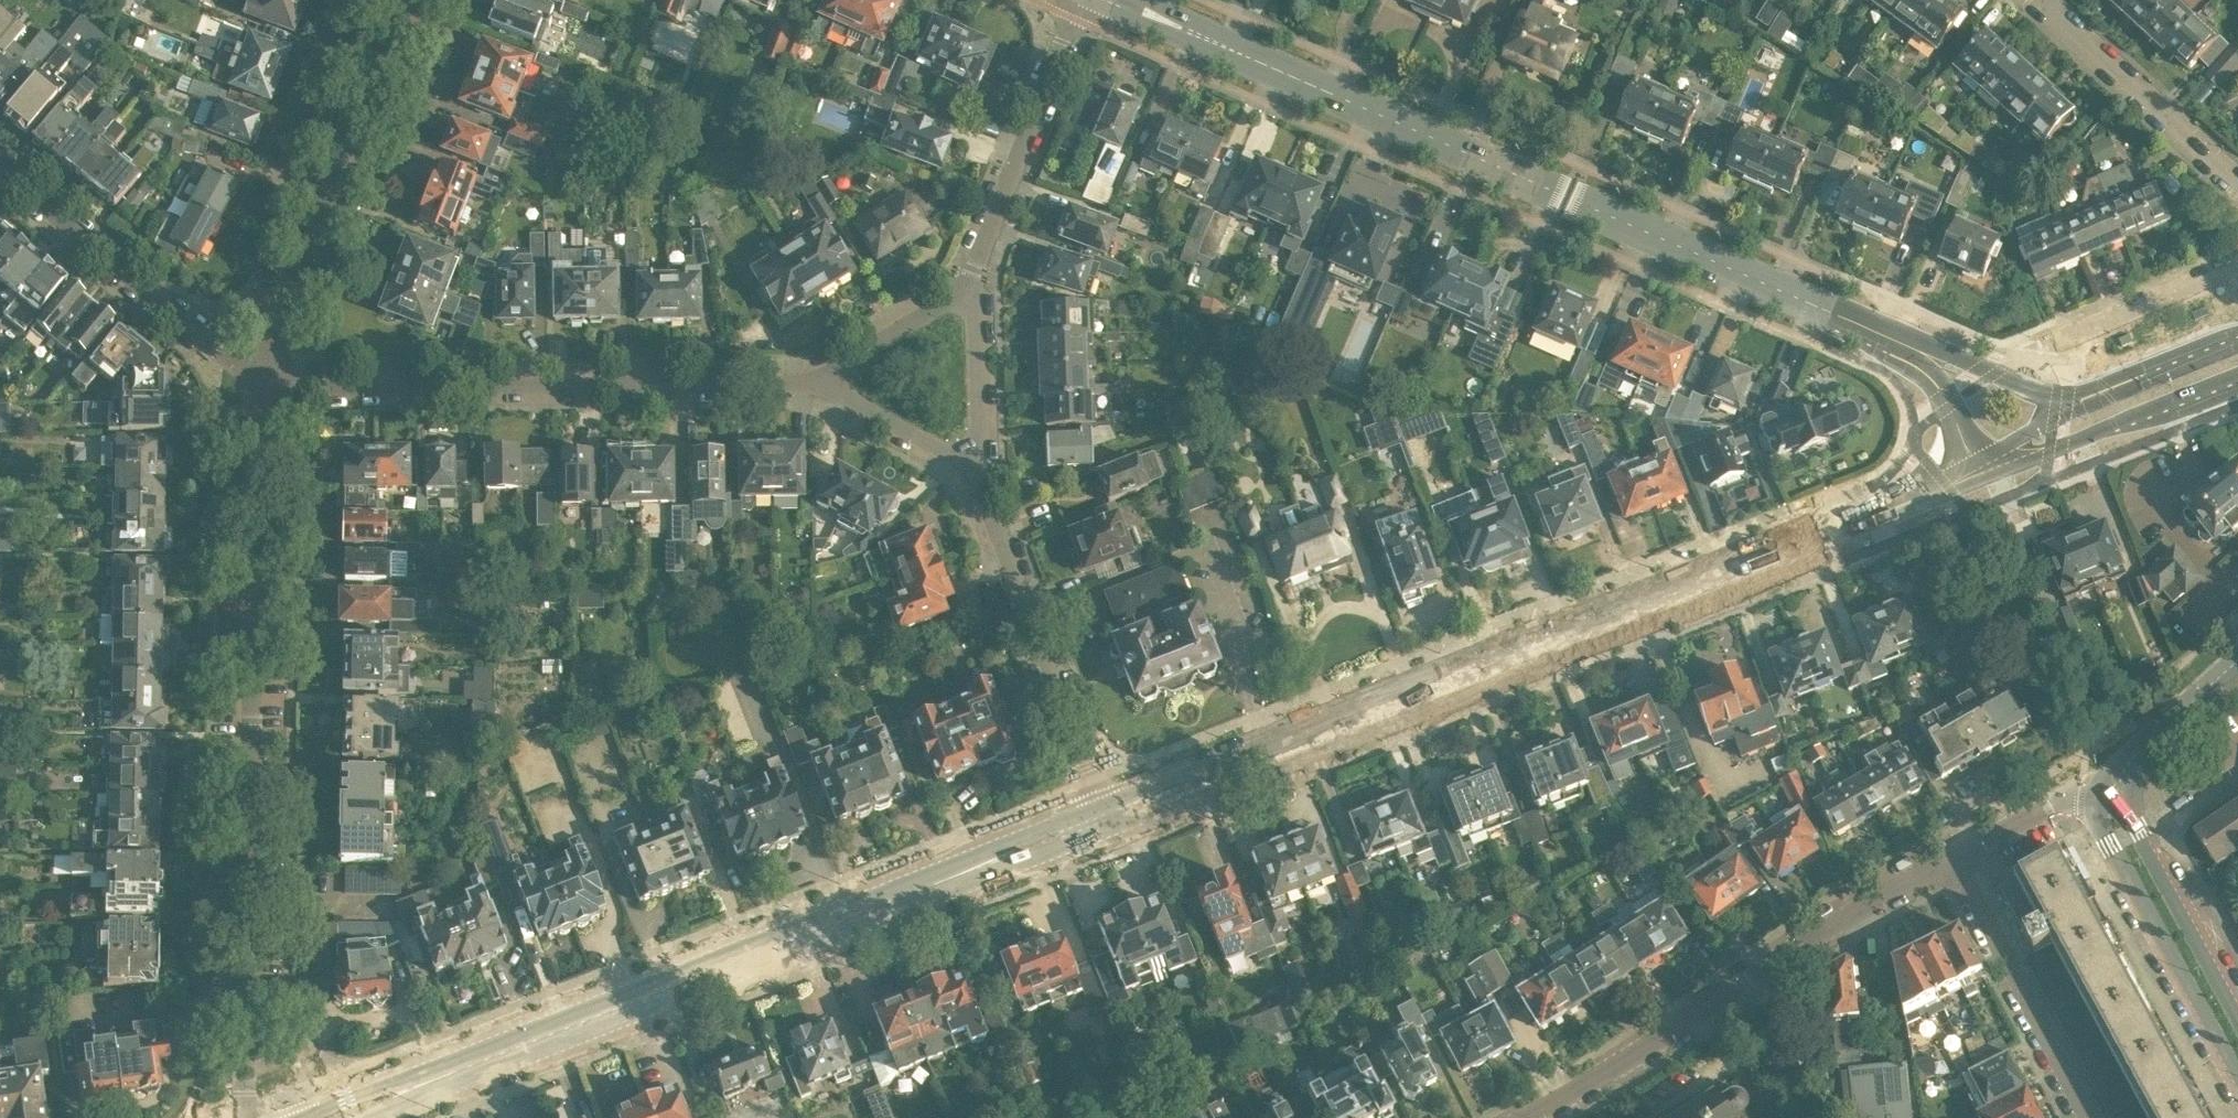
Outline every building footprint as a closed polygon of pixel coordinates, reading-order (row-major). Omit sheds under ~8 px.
[(244,14),(292,32),(298,18),(301,18),(304,11),(301,8),(303,5),(289,0),(249,0),(244,14)] [(494,15),(491,13),(488,21),(491,23),(490,25),(540,44),(554,7),(553,6),(554,4),(544,0),(500,0),(494,15)] [(657,12),(675,19),(683,0),(662,0),(657,12)] [(731,3),(765,18),(773,0),(732,0),(731,3)] [(846,39),(863,0),(826,0),(813,33),(827,39),(830,32),(846,39)] [(846,39),(863,46),(860,54),(873,59),(897,3),(889,0),(863,0),(846,39)] [(1415,4),(1414,7),(1415,10),(1417,11),(1429,17),(1436,0),(1406,0),(1415,4)] [(1429,17),(1444,23),(1447,24),(1450,23),(1451,20),(1466,27),(1477,0),(1436,0),(1429,17)] [(1539,1),(1535,11),(1534,10),(1527,24),(1526,25),(1511,58),(1557,79),(1577,34),(1564,29),(1566,25),(1547,16),(1552,6),(1545,3),(1547,0),(1536,0),(1539,1)] [(1636,11),(1638,5),(1635,0),(1623,0),(1621,6),(1624,11),(1630,13),(1636,11)] [(1714,3),(1724,8),(1728,0),(1716,0),(1714,3)] [(1756,20),(1768,27),(1782,7),(1771,0),(1769,0),(1756,20)] [(1906,0),(1873,0),(1872,2),(1866,10),(1867,18),(1872,21),(1879,20),(1882,16),(1881,12),(1878,10),(1880,8),(1893,18),(1906,0)] [(1893,18),(1916,34),(1940,0),(1906,0),(1893,18)] [(1916,34),(1939,50),(1956,26),(1958,28),(1966,18),(1950,6),(1951,4),(1945,0),(1940,0),(1916,34)] [(2135,0),(2110,0),(2123,13),(2135,0)] [(2123,13),(2144,31),(2172,0),(2135,0),(2123,13)] [(2172,0),(2144,31),(2155,42),(2153,45),(2162,53),(2191,21),(2193,20),(2172,0)] [(586,22),(589,12),(564,2),(560,12),(586,22)] [(14,42),(26,28),(0,7),(0,58),(14,42)] [(1782,11),(1767,35),(1781,43),(1796,20),(1782,11)] [(109,41),(86,21),(80,16),(68,33),(58,44),(61,47),(25,90),(4,117),(26,135),(57,97),(66,86),(56,78),(71,60),(86,71),(109,41)] [(881,97),(895,102),(897,99),(898,99),(905,79),(914,82),(921,67),(930,71),(933,64),(948,71),(964,33),(962,27),(952,23),(946,26),(934,20),(915,64),(897,56),(890,72),(881,97)] [(2214,42),(2191,21),(2162,53),(2172,63),(2176,59),(2189,70),(2201,58),(2209,66),(2228,45),(2219,37),(2214,42)] [(780,63),(782,58),(791,32),(792,33),(793,29),(775,22),(762,56),(780,63)] [(14,42),(0,58),(0,108),(15,89),(19,92),(58,44),(68,33),(56,24),(47,34),(43,31),(20,59),(28,66),(20,75),(13,69),(18,64),(15,61),(24,50),(14,42)] [(804,37),(792,33),(791,32),(782,58),(795,62),(804,37)] [(218,52),(233,58),(279,76),(289,51),(242,33),(236,48),(220,42),(221,41),(201,33),(197,44),(203,47),(218,52)] [(964,33),(948,71),(944,80),(975,93),(983,74),(979,72),(985,59),(981,57),(987,43),(964,33)] [(1980,87),(1981,89),(2014,53),(2002,41),(1999,45),(1987,35),(1957,68),(1967,78),(1970,74),(1982,85),(1980,87)] [(1811,36),(1802,50),(1811,56),(1821,43),(1811,36)] [(483,43),(478,57),(475,58),(472,66),(473,69),(471,73),(519,91),(531,61),(483,43)] [(2237,43),(2207,76),(2218,87),(2235,68),(2237,71),(2237,43)] [(214,62),(218,52),(216,52),(203,47),(199,56),(214,62)] [(1834,51),(1825,65),(1834,71),(1844,58),(1834,51)] [(2025,62),(2014,53),(1981,89),(2001,107),(2032,73),(2023,65),(2025,62)] [(537,54),(533,64),(556,72),(560,63),(537,54)] [(1609,80),(1618,59),(1611,55),(1601,77),(1609,80)] [(279,76),(233,58),(223,83),(269,101),(279,76)] [(1636,132),(1648,137),(1668,90),(1631,74),(1635,65),(1619,58),(1618,59),(1609,80),(1609,81),(1633,91),(1621,121),(1638,128),(1636,132)] [(139,61),(134,71),(143,76),(148,66),(139,61)] [(1858,66),(1848,78),(1857,85),(1867,73),(1858,66)] [(868,92),(881,97),(890,72),(878,67),(868,92)] [(508,120),(519,91),(471,73),(471,76),(468,77),(465,84),(466,88),(460,102),(508,120)] [(2022,125),(2023,124),(2053,92),(2050,90),(2053,87),(2043,78),(2040,81),(2032,73),(2001,107),(2022,125)] [(1880,80),(1871,94),(1880,100),(1890,87),(1880,80)] [(34,141),(55,159),(80,128),(72,121),(96,91),(84,81),(34,141)] [(194,81),(188,95),(212,104),(203,128),(250,146),(261,118),(223,103),(227,94),(194,81)] [(881,97),(868,92),(848,84),(843,96),(883,112),(879,122),(891,126),(883,145),(939,167),(950,138),(930,130),(931,128),(913,121),(912,123),(891,115),(895,102),(881,97)] [(1903,115),(1919,94),(1908,84),(1890,106),(1903,115)] [(1687,99),(1668,90),(1648,137),(1664,144),(1663,146),(1663,148),(1663,149),(1664,152),(1665,153),(1667,155),(1669,156),(1670,156),(1673,156),(1675,156),(1676,155),(1677,154),(1679,153),(1680,151),(1680,150),(1681,147),(1682,147),(1694,119),(1717,129),(1728,105),(1691,89),(1687,99)] [(2061,100),(2053,92),(2023,124),(2046,144),(2063,125),(2066,127),(2070,126),(2073,125),(2076,120),(2076,117),(2074,114),(2060,101),(2061,100)] [(1124,157),(1118,155),(1139,105),(1112,93),(1092,138),(1106,144),(1094,172),(1114,181),(1124,157)] [(1931,104),(1919,94),(1903,115),(1916,123),(1931,104)] [(938,95),(932,108),(951,115),(956,102),(938,95)] [(776,107),(766,103),(760,121),(769,125),(776,107)] [(1745,179),(1758,185),(1779,138),(1740,122),(1744,112),(1728,105),(1717,129),(1742,139),(1730,167),(1747,175),(1745,179)] [(115,125),(116,125),(120,120),(108,110),(88,135),(80,128),(55,159),(74,175),(115,125)] [(146,128),(173,139),(177,140),(177,138),(181,138),(186,126),(156,114),(146,128)] [(508,134),(538,145),(542,146),(547,134),(513,121),(508,134)] [(1159,163),(1177,171),(1193,134),(1188,131),(1189,128),(1179,124),(1177,127),(1167,122),(1161,135),(1155,132),(1139,169),(1154,176),(1159,163)] [(447,136),(445,136),(442,144),(443,147),(442,150),(487,167),(490,168),(500,141),(452,123),(447,136)] [(2123,134),(2119,124),(2107,129),(2111,139),(2123,134)] [(95,192),(119,162),(109,153),(125,134),(116,125),(115,125),(74,175),(95,192)] [(1961,151),(1972,139),(1964,131),(1952,145),(1961,151)] [(1198,136),(1193,134),(1177,171),(1195,179),(1190,191),(1199,195),(1204,184),(1209,186),(1218,165),(1212,162),(1219,145),(1209,140),(1210,138),(1200,133),(1198,136)] [(533,157),(538,145),(508,134),(504,146),(533,157)] [(177,140),(173,139),(171,150),(205,157),(207,143),(181,138),(177,138),(177,140)] [(1809,152),(1779,138),(1758,185),(1773,191),(1775,187),(1791,194),(1803,166),(1827,177),(1838,152),(1822,146),(1818,155),(1809,152)] [(1980,146),(1972,139),(1961,151),(1970,156),(1980,146)] [(2118,156),(2112,140),(2090,149),(2096,165),(2118,156)] [(627,145),(621,160),(634,165),(640,150),(627,145)] [(119,162),(95,192),(114,208),(155,158),(144,148),(127,168),(119,162)] [(1854,227),(1868,232),(1888,186),(1851,170),(1855,159),(1838,152),(1827,177),(1851,187),(1839,215),(1856,222),(1854,227)] [(2001,178),(2003,177),(2011,168),(1995,153),(1983,166),(2001,178)] [(1250,213),(1267,221),(1288,170),(1274,164),(1273,164),(1271,164),(1270,165),(1269,166),(1255,160),(1240,195),(1238,194),(1229,215),(1246,222),(1250,213)] [(487,167),(483,178),(438,161),(432,176),(428,177),(425,185),(427,190),(426,193),(465,209),(471,195),(488,202),(493,190),(504,194),(510,176),(490,168),(487,167)] [(1960,209),(1977,169),(1965,161),(1947,203),(1960,209)] [(1126,162),(1117,181),(1130,186),(1138,168),(1126,162)] [(2098,176),(2126,240),(2171,221),(2156,187),(2140,194),(2127,164),(2098,176)] [(192,204),(219,218),(237,185),(211,170),(212,168),(207,166),(198,182),(187,177),(176,196),(192,204)] [(1306,178),(1288,170),(1267,221),(1287,230),(1283,239),(1300,246),(1309,225),(1307,224),(1322,190),(1308,183),(1308,182),(1308,181),(1308,180),(1307,179),(1306,178)] [(161,187),(166,177),(158,172),(152,182),(161,187)] [(656,175),(652,184),(662,188),(666,180),(656,175)] [(865,175),(860,187),(871,191),(875,179),(865,175)] [(828,176),(814,185),(829,207),(842,199),(828,176)] [(2066,225),(2081,259),(2126,240),(2098,176),(2088,181),(2082,203),(2061,212),(2066,225)] [(134,190),(119,209),(130,218),(144,199),(156,185),(148,181),(137,193),(134,190)] [(1906,193),(1888,186),(1868,232),(1882,239),(1884,235),(1901,242),(1912,216),(1932,225),(1944,197),(1911,183),(1906,193)] [(806,238),(788,249),(816,295),(820,293),(826,294),(833,290),(835,283),(852,273),(825,228),(837,221),(829,207),(814,185),(808,185),(799,190),(817,218),(800,228),(806,238)] [(695,198),(701,227),(721,214),(707,191),(695,198)] [(465,209),(426,193),(421,195),(418,203),(420,208),(414,223),(455,238),(460,223),(465,225),(470,211),(465,209)] [(860,223),(857,225),(877,258),(906,240),(907,241),(921,233),(920,231),(926,227),(905,195),(901,197),(899,193),(857,220),(860,223)] [(219,218),(192,204),(181,224),(168,217),(155,242),(170,250),(173,245),(197,258),(198,257),(196,256),(207,235),(209,237),(219,218)] [(1060,218),(1055,233),(1058,234),(1057,237),(1105,255),(1116,225),(1069,207),(1064,220),(1060,218)] [(1201,244),(1214,212),(1201,207),(1187,238),(1201,244)] [(1349,224),(1334,257),(1314,248),(1311,255),(1301,278),(1296,291),(1324,303),(1336,278),(1368,292),(1399,221),(1390,217),(1389,213),(1379,208),(1375,210),(1368,207),(1359,229),(1349,224)] [(553,208),(543,208),(543,222),(553,222),(553,208)] [(1214,212),(1201,244),(1197,255),(1196,261),(1208,266),(1211,261),(1212,262),(1231,220),(1214,212)] [(2081,259),(2066,225),(2061,212),(2016,231),(2036,278),(2081,259)] [(1125,214),(1120,228),(1146,238),(1150,225),(1125,214)] [(1950,240),(1941,260),(1983,278),(2000,240),(1965,225),(1967,220),(1957,216),(1947,239),(1950,240)] [(27,248),(0,226),(0,280),(27,248)] [(669,319),(670,319),(670,323),(684,323),(684,319),(699,319),(698,267),(708,265),(702,230),(692,230),(693,257),(684,257),(684,266),(669,267),(669,271),(668,271),(669,319)] [(531,271),(531,267),(544,266),(544,246),(544,233),(530,234),(530,246),(530,256),(517,256),(511,263),(511,271),(499,271),(499,278),(497,278),(490,278),(482,300),(493,300),(493,320),(502,320),(502,322),(504,325),(514,325),(516,323),(516,320),(532,319),(531,271)] [(665,319),(669,319),(668,271),(638,271),(638,233),(626,233),(626,272),(638,272),(638,320),(652,319),(652,323),(665,322),(665,319)] [(584,320),(586,320),(585,251),(561,251),(561,234),(548,235),(548,266),(554,270),(554,321),(569,320),(571,324),(582,324),(584,320)] [(408,242),(402,258),(398,259),(395,268),(396,273),(395,276),(439,292),(451,259),(408,242)] [(477,258),(481,249),(468,244),(464,253),(477,258)] [(27,248),(0,280),(0,296),(2,297),(1,297),(12,306),(47,265),(27,248)] [(1301,278),(1311,255),(1294,248),(1284,270),(1301,278)] [(815,296),(816,295),(788,249),(769,261),(763,253),(751,260),(756,269),(752,271),(780,318),(800,305),(807,307),(814,302),(815,296)] [(1428,284),(1421,300),(1401,291),(1393,309),(1389,318),(1404,324),(1405,325),(1408,319),(1429,328),(1437,308),(1452,315),(1473,265),(1457,259),(1458,256),(1455,255),(1454,251),(1449,249),(1446,251),(1444,249),(1436,266),(1434,265),(1426,283),(1428,284)] [(586,320),(588,320),(590,324),(601,324),(603,320),(617,320),(616,268),(605,268),(605,251),(585,251),(586,320)] [(1118,277),(1121,267),(1082,252),(1079,261),(1049,252),(1045,267),(1042,268),(1040,275),(1041,278),(1040,282),(1080,294),(1081,293),(1088,296),(1097,269),(1118,277)] [(495,265),(478,259),(473,272),(490,278),(495,265)] [(47,265),(12,306),(4,315),(25,332),(67,281),(47,265)] [(1490,272),(1473,265),(1452,315),(1467,322),(1464,329),(1478,335),(1468,359),(1493,370),(1516,318),(1494,309),(1500,294),(1498,293),(1506,276),(1503,275),(1503,271),(1496,269),(1493,271),(1491,270),(1490,272)] [(395,276),(387,298),(383,299),(380,306),(385,315),(392,318),(396,315),(425,327),(433,307),(455,315),(453,321),(472,328),(480,307),(439,292),(395,276)] [(56,346),(90,306),(83,300),(86,296),(71,284),(31,331),(43,341),(46,338),(56,346)] [(1376,302),(1393,309),(1401,291),(1383,284),(1376,302)] [(1535,331),(1575,348),(1593,306),(1553,289),(1535,331)] [(1232,321),(1235,311),(1215,302),(1213,307),(1210,317),(1232,321)] [(1039,336),(1085,334),(1085,319),(1091,319),(1091,305),(1042,307),(1043,335),(1039,335),(1039,336)] [(90,306),(56,346),(66,354),(68,352),(80,362),(115,321),(100,308),(97,312),(90,306)] [(1196,318),(1185,315),(1186,330),(1196,329),(1196,318)] [(1638,386),(1639,384),(1659,338),(1657,337),(1657,332),(1648,328),(1644,332),(1630,325),(1618,352),(1612,350),(1597,384),(1615,392),(1621,378),(1638,386)] [(121,374),(143,346),(129,334),(127,336),(119,329),(105,347),(101,344),(72,379),(85,391),(99,375),(112,386),(117,380),(121,374)] [(1119,333),(1105,334),(1105,343),(1119,342),(1119,333)] [(1087,365),(1085,334),(1039,336),(1040,367),(1087,365)] [(1662,339),(1659,338),(1639,384),(1653,391),(1653,392),(1658,394),(1654,403),(1664,408),(1689,351),(1675,345),(1675,340),(1666,336),(1662,339)] [(442,349),(426,343),(421,356),(438,358),(442,349)] [(157,358),(143,346),(121,374),(117,380),(123,385),(123,403),(163,404),(162,402),(167,398),(167,393),(165,392),(166,374),(159,373),(159,366),(154,362),(157,358)] [(1567,382),(1580,388),(1581,388),(1583,383),(1584,383),(1595,355),(1582,349),(1567,382)] [(1722,361),(1707,396),(1713,398),(1708,409),(1717,413),(1722,402),(1738,409),(1753,374),(1722,361)] [(1087,386),(1087,365),(1040,367),(1041,397),(1088,395),(1093,395),(1093,386),(1087,386)] [(1365,399),(1370,400),(1380,379),(1368,374),(1359,396),(1365,399)] [(1581,388),(1580,388),(1570,412),(1587,413),(1597,389),(1584,383),(1583,383),(1581,388)] [(1793,415),(1794,417),(1790,418),(1786,409),(1781,411),(1779,406),(1787,389),(1772,383),(1764,401),(1763,400),(1756,417),(1763,435),(1759,438),(1764,451),(1769,451),(1771,455),(1776,453),(1777,455),(1795,447),(1797,452),(1827,441),(1825,436),(1839,430),(1854,423),(1857,421),(1858,418),(1858,414),(1855,408),(1853,405),(1850,403),(1846,403),(1831,409),(1830,408),(1817,413),(1815,409),(1806,412),(1806,410),(1805,409),(1804,408),(1803,408),(1802,407),(1801,407),(1800,406),(1798,407),(1797,407),(1795,408),(1794,409),(1793,411),(1793,413),(1793,414),(1793,415)] [(1107,385),(1108,394),(1120,394),(1120,385),(1107,385)] [(11,403),(28,403),(28,397),(21,387),(11,398),(11,403)] [(1691,393),(1688,401),(1679,421),(1696,422),(1706,400),(1691,393)] [(1088,395),(1041,397),(1041,398),(1045,398),(1046,425),(1079,424),(1095,423),(1095,422),(1094,409),(1088,410),(1088,395)] [(1679,421),(1688,401),(1674,395),(1664,419),(1665,419),(1679,421)] [(1383,446),(1404,439),(1394,410),(1392,410),(1370,400),(1365,399),(1383,446)] [(163,404),(123,403),(120,403),(104,403),(104,418),(108,418),(108,432),(164,433),(164,425),(169,421),(168,410),(163,404)] [(0,404),(0,430),(12,430),(12,404),(0,404)] [(1412,411),(1394,410),(1404,439),(1419,432),(1412,411)] [(1471,415),(1485,450),(1490,463),(1504,458),(1488,414),(1471,415)] [(1555,417),(1568,449),(1581,444),(1583,443),(1580,436),(1571,414),(1555,417)] [(1588,418),(1575,423),(1580,436),(1593,431),(1588,418)] [(1669,451),(1676,448),(1665,419),(1664,419),(1649,419),(1658,442),(1653,444),(1657,453),(1651,456),(1653,462),(1638,467),(1654,505),(1656,504),(1660,505),(1666,502),(1668,499),(1682,494),(1670,463),(1673,462),(1669,451)] [(1679,421),(1665,419),(1676,448),(1692,442),(1710,487),(1743,474),(1736,456),(1749,450),(1742,431),(1731,435),(1730,432),(1706,442),(1704,435),(1709,424),(1696,422),(1679,421)] [(1091,430),(1100,427),(1111,427),(1113,427),(1113,421),(1095,422),(1095,423),(1079,424),(1079,431),(1091,430)] [(1111,427),(1100,427),(1091,430),(1079,431),(1080,436),(1046,438),(1047,468),(1049,467),(1049,471),(1061,471),(1067,484),(1089,475),(1088,466),(1093,465),(1092,446),(1115,439),(1111,427)] [(1651,506),(1654,505),(1638,467),(1637,462),(1615,470),(1611,460),(1605,462),(1593,431),(1580,436),(1583,443),(1581,444),(1593,474),(1596,482),(1606,478),(1609,487),(1612,486),(1624,517),(1638,511),(1643,511),(1649,509),(1651,506)] [(1203,435),(1191,440),(1197,455),(1209,450),(1203,435)] [(118,468),(163,469),(164,440),(113,439),(113,458),(118,458),(118,468)] [(765,444),(758,444),(754,448),(740,448),(740,502),(730,502),(731,530),(742,530),(742,509),(751,509),(751,504),(755,504),(755,498),(771,497),(771,448),(768,448),(765,444)] [(773,448),(771,448),(771,497),(802,497),(802,447),(788,448),(784,444),(777,444),(773,448)] [(408,449),(377,450),(377,487),(415,487),(415,458),(408,458),(408,449)] [(513,488),(513,449),(485,449),(486,488),(513,488)] [(513,449),(513,488),(517,488),(517,487),(549,486),(548,453),(517,453),(517,449),(513,449)] [(377,510),(377,502),(377,487),(377,450),(345,450),(345,463),(343,463),(343,490),(335,490),(336,509),(343,509),(343,510),(377,510)] [(426,452),(426,488),(417,488),(417,511),(427,511),(427,498),(438,498),(438,500),(455,500),(454,452),(450,452),(448,450),(442,450),(439,452),(426,452)] [(612,509),(601,509),(602,530),(602,531),(602,544),(612,544),(612,530),(617,530),(616,511),(624,511),(624,504),(641,503),(640,459),(640,453),(637,453),(635,450),(627,450),(624,454),(609,454),(609,504),(612,504),(612,509)] [(642,453),(640,453),(640,459),(641,503),(672,503),(671,453),(657,453),(653,450),(646,450),(642,453)] [(592,454),(580,454),(576,451),(568,451),(565,454),(562,454),(562,459),(562,493),(563,504),(593,503),(592,454)] [(692,506),(682,507),(682,542),(692,542),(695,542),(695,522),(706,522),(706,524),(708,527),(711,529),(715,530),(719,529),(722,527),(724,524),(724,522),(724,502),(723,453),(691,453),(692,503),(692,506)] [(1136,458),(1097,473),(1108,502),(1147,487),(1136,458)] [(1216,465),(1175,481),(1187,513),(1228,497),(1216,465)] [(1596,523),(1581,485),(1590,481),(1583,465),(1576,468),(1570,471),(1547,480),(1553,496),(1538,501),(1554,540),(1568,534),(1572,537),(1581,533),(1582,529),(1596,523)] [(841,515),(861,479),(837,466),(817,501),(818,502),(818,505),(826,510),(827,507),(841,515)] [(162,497),(163,469),(118,468),(118,475),(106,475),(106,481),(113,481),(113,496),(162,497)] [(2221,481),(2221,480),(2218,482),(2215,477),(2207,483),(2211,488),(2208,490),(2209,491),(2190,506),(2191,508),(2184,513),(2184,518),(2191,527),(2196,528),(2202,522),(2206,527),(2199,533),(2199,534),(2199,538),(2202,542),(2206,543),(2207,544),(2214,538),(2216,540),(2220,538),(2221,540),(2227,540),(2237,531),(2237,468),(2221,481)] [(1335,475),(1319,481),(1329,508),(1346,502),(1335,475)] [(1470,491),(1471,494),(1499,568),(1531,556),(1525,539),(1524,539),(1500,478),(1485,484),(1486,487),(1472,493),(1471,491),(1470,491)] [(895,497),(861,479),(841,515),(837,524),(861,537),(842,552),(844,558),(859,553),(876,540),(869,532),(875,522),(880,525),(889,507),(893,509),(897,508),(899,504),(898,500),(894,498),(895,497)] [(537,525),(544,525),(555,525),(555,504),(555,494),(537,494),(537,525)] [(1490,571),(1499,568),(1471,494),(1444,504),(1450,520),(1447,521),(1464,563),(1470,561),(1473,570),(1481,567),(1482,567),(1482,568),(1483,569),(1484,570),(1486,571),(1487,571),(1489,571),(1490,571)] [(162,525),(162,497),(113,496),(112,511),(117,511),(117,524),(162,525)] [(802,501),(802,522),(813,522),(812,501),(802,501)] [(377,502),(377,510),(386,510),(386,502),(377,502)] [(1096,520),(1067,531),(1073,549),(1067,551),(1074,569),(1076,571),(1078,573),(1081,574),(1083,573),(1141,551),(1132,528),(1125,531),(1114,503),(1093,511),(1096,520)] [(472,505),(473,526),(483,526),(483,505),(472,505)] [(1306,527),(1324,572),(1347,563),(1347,558),(1350,557),(1343,540),(1348,539),(1336,510),(1327,513),(1323,505),(1302,513),(1307,526),(1306,527)] [(1323,572),(1324,572),(1306,527),(1307,526),(1302,513),(1301,514),(1297,506),(1279,513),(1287,534),(1265,543),(1275,567),(1280,564),(1286,579),(1284,580),(1285,582),(1320,568),(1323,572)] [(672,542),(682,542),(682,507),(672,507),(672,542)] [(1253,508),(1238,514),(1248,540),(1264,534),(1253,508)] [(592,531),(602,531),(601,509),(591,510),(592,531)] [(386,532),(386,515),(344,515),(344,518),(342,520),(341,528),(344,530),(343,543),(390,544),(390,532),(386,532)] [(1394,516),(1376,523),(1386,553),(1384,558),(1386,564),(1391,566),(1394,577),(1392,582),(1394,588),(1399,590),(1404,605),(1423,598),(1420,588),(1435,583),(1412,517),(1396,523),(1394,516)] [(2073,533),(2093,586),(2107,581),(2111,581),(2127,575),(2124,569),(2105,520),(2073,533)] [(162,525),(117,524),(117,534),(112,534),(112,552),(161,553),(162,525)] [(897,575),(936,559),(936,558),(938,552),(935,543),(929,541),(925,531),(865,554),(876,582),(889,576),(897,574),(897,575)] [(2084,590),(2093,586),(2073,533),(2059,538),(2058,540),(2057,540),(2057,541),(2057,542),(2057,543),(2057,544),(2045,549),(2063,594),(2065,600),(2081,594),(2084,590)] [(812,540),(813,551),(823,551),(829,540),(812,540)] [(396,553),(406,553),(420,553),(420,543),(396,543),(396,553)] [(2146,575),(2160,591),(2161,590),(2173,604),(2202,579),(2175,549),(2146,575)] [(391,589),(412,589),(419,589),(419,577),(406,576),(406,553),(345,552),(345,556),(342,556),(341,567),(345,567),(344,580),(391,580),(391,589)] [(951,596),(936,559),(897,575),(897,574),(889,576),(899,602),(887,606),(893,620),(886,622),(890,633),(937,615),(933,603),(951,596)] [(111,592),(161,593),(161,580),(165,580),(166,561),(112,560),(111,592)] [(836,572),(833,561),(814,567),(813,579),(836,572)] [(1176,567),(1137,582),(1180,692),(1186,690),(1192,684),(1195,678),(1198,677),(1202,679),(1214,674),(1216,669),(1214,663),(1216,663),(1203,627),(1204,627),(1206,622),(1203,613),(1198,611),(1197,612),(1196,609),(1169,620),(1162,604),(1187,595),(1176,567)] [(2156,601),(2146,577),(2128,584),(2138,608),(2156,601)] [(1175,694),(1180,692),(1137,582),(1106,594),(1117,622),(1132,616),(1138,631),(1113,641),(1114,645),(1111,647),(1109,652),(1111,657),(1116,660),(1120,659),(1121,662),(1114,665),(1118,679),(1127,676),(1134,696),(1138,694),(1141,699),(1145,702),(1154,698),(1156,694),(1161,691),(1167,694),(1175,694)] [(411,605),(412,589),(391,589),(388,589),(388,593),(342,592),(341,621),(388,622),(388,621),(392,621),(391,634),(440,634),(440,619),(411,619),(411,605)] [(795,593),(795,598),(799,602),(805,602),(808,598),(808,593),(805,589),(799,589),(795,593)] [(104,620),(160,622),(161,593),(111,592),(108,592),(107,602),(104,602),(104,620)] [(820,606),(818,612),(820,616),(825,617),(829,615),(831,610),(829,606),(824,604),(820,606)] [(1897,606),(1890,604),(1883,607),(1881,611),(1880,612),(1895,652),(1912,645),(1913,648),(1920,645),(1923,654),(1930,651),(1932,657),(1943,651),(1934,629),(1933,626),(1918,632),(1911,612),(1909,613),(1906,604),(1899,607),(1898,606),(1897,606)] [(2054,615),(2062,637),(2078,631),(2070,608),(2054,615)] [(718,622),(731,621),(731,610),(717,611),(718,622)] [(1898,659),(1895,652),(1880,612),(1878,612),(1875,610),(1867,613),(1864,619),(1863,619),(1864,620),(1855,623),(1859,632),(1857,632),(1866,656),(1851,662),(1859,685),(1871,680),(1887,674),(1883,664),(1898,659)] [(551,620),(553,626),(559,629),(565,627),(567,621),(565,615),(560,612),(554,614),(551,620)] [(160,622),(104,620),(101,620),(101,646),(114,647),(160,648),(160,622)] [(871,633),(862,636),(866,646),(875,643),(871,633)] [(344,664),(343,666),(397,667),(398,653),(398,638),(344,637),(344,650),(340,652),(339,662),(344,664)] [(1795,644),(1813,691),(1830,685),(1829,681),(1838,677),(1826,645),(1825,645),(1821,637),(1814,639),(1813,638),(1812,639),(1806,637),(1798,639),(1797,644),(1795,644)] [(1797,698),(1813,691),(1795,644),(1794,645),(1790,643),(1782,646),(1780,652),(1779,652),(1779,653),(1771,656),(1774,664),(1773,665),(1785,697),(1795,694),(1797,698)] [(160,648),(114,647),(114,675),(159,675),(160,648)] [(1848,690),(1859,685),(1851,662),(1839,667),(1848,690)] [(397,667),(343,666),(343,668),(339,670),(339,680),(343,682),(343,694),(397,695),(397,667)] [(474,668),(473,682),(493,682),(493,668),(474,668)] [(1697,698),(1695,698),(1709,736),(1710,735),(1714,744),(1734,737),(1736,743),(1735,743),(1740,757),(1779,741),(1766,708),(1757,712),(1746,685),(1740,688),(1732,669),(1727,671),(1726,669),(1713,674),(1715,676),(1709,679),(1710,680),(1696,686),(1694,690),(1697,698)] [(971,698),(953,706),(976,767),(996,759),(995,756),(1014,749),(984,673),(974,677),(979,687),(969,691),(971,698)] [(159,701),(159,675),(114,675),(113,701),(159,701)] [(2016,718),(1994,680),(1979,688),(1981,692),(1970,698),(1968,694),(1997,747),(1997,746),(1998,747),(2015,737),(2014,736),(2028,728),(2021,716),(2016,718)] [(1619,712),(1636,756),(1663,745),(1674,773),(1696,764),(1689,749),(1667,694),(1655,699),(1653,703),(1655,708),(1650,711),(1646,702),(1635,706),(1630,706),(1623,709),(1620,712),(1619,712)] [(1989,751),(1997,747),(1968,694),(1953,702),(1956,706),(1946,712),(1973,762),(1990,751),(1989,751)] [(1786,713),(1787,713),(1779,695),(1768,700),(1775,718),(1776,718),(1786,713)] [(159,701),(113,701),(102,700),(101,729),(162,731),(163,713),(158,712),(159,701)] [(339,731),(395,733),(395,716),(399,716),(399,703),(364,702),(364,704),(344,703),(344,714),(339,714),(339,731)] [(906,794),(882,733),(897,727),(888,704),(873,710),(876,719),(866,723),(872,737),(847,746),(854,765),(872,810),(873,810),(878,811),(886,808),(890,803),(889,801),(906,794)] [(955,776),(976,767),(953,706),(913,721),(904,725),(910,743),(920,739),(937,783),(940,782),(946,785),(954,782),(955,776)] [(1972,762),(1973,762),(1946,712),(1945,712),(1943,708),(1917,723),(1914,717),(1897,726),(1930,784),(1955,770),(1971,761),(1972,762)] [(1625,760),(1636,756),(1619,712),(1617,713),(1614,713),(1605,716),(1603,719),(1591,724),(1608,767),(1614,780),(1604,784),(1612,802),(1613,801),(1622,797),(1615,781),(1630,775),(1625,760)] [(1786,713),(1776,718),(1779,725),(1789,721),(1786,713)] [(477,716),(477,728),(494,726),(495,717),(477,716)] [(1859,726),(1864,737),(1881,728),(1875,717),(1866,721),(1859,726)] [(1864,737),(1859,726),(1851,730),(1857,741),(1864,737)] [(869,811),(872,810),(854,765),(847,746),(822,756),(816,742),(807,745),(800,727),(784,733),(797,766),(812,760),(836,822),(852,815),(854,817),(859,818),(867,815),(869,811)] [(394,749),(395,733),(339,731),(338,749),(343,749),(343,760),(362,761),(362,762),(398,763),(398,749),(394,749)] [(1539,741),(1560,794),(1587,784),(1598,813),(1602,811),(1615,806),(1614,805),(1613,801),(1612,802),(1604,784),(1597,768),(1583,773),(1570,740),(1560,744),(1558,739),(1553,736),(1539,741)] [(113,738),(112,767),(158,768),(158,738),(113,738)] [(1533,804),(1560,794),(1539,741),(1526,747),(1524,752),(1526,757),(1516,761),(1533,804)] [(1899,798),(1906,794),(1911,795),(1919,791),(1920,786),(1921,785),(1897,742),(1874,755),(1881,766),(1883,764),(1890,777),(1885,780),(1891,790),(1894,789),(1899,798)] [(1812,747),(1819,759),(1826,755),(1819,743),(1812,747)] [(1812,763),(1819,759),(1812,747),(1805,751),(1812,763)] [(462,756),(434,755),(434,767),(461,768),(462,756)] [(1891,802),(1899,798),(1894,789),(1891,790),(1885,780),(1890,777),(1883,764),(1881,766),(1874,755),(1864,761),(1870,772),(1859,778),(1877,810),(1878,809),(1883,811),(1890,807),(1891,802)] [(1789,769),(1784,756),(1771,761),(1776,774),(1789,769)] [(770,791),(753,798),(773,849),(775,848),(777,850),(780,850),(783,849),(785,848),(786,846),(788,843),(798,839),(797,835),(804,832),(781,774),(783,773),(777,758),(768,762),(774,777),(766,780),(770,791)] [(12,793),(13,764),(0,764),(0,793),(12,793)] [(157,796),(158,768),(112,767),(112,795),(157,796)] [(1535,846),(1523,816),(1520,817),(1511,795),(1502,798),(1492,771),(1482,775),(1480,770),(1474,767),(1461,772),(1482,825),(1485,832),(1511,821),(1521,846),(1524,845),(1526,851),(1535,848),(1534,846),(1535,846)] [(341,796),(341,800),(394,801),(395,770),(342,769),(342,782),(339,784),(339,794),(341,796)] [(769,850),(773,849),(753,798),(748,787),(722,797),(716,782),(708,786),(702,772),(688,777),(689,779),(689,778),(700,806),(715,800),(737,858),(745,855),(747,859),(757,855),(761,856),(763,856),(765,856),(767,855),(769,850)] [(1455,835),(1482,825),(1461,772),(1448,777),(1446,782),(1448,788),(1438,792),(1449,818),(1434,824),(1437,831),(1450,863),(1453,871),(1468,865),(1455,835)] [(1802,790),(1795,772),(1780,779),(1790,798),(1802,790)] [(1876,810),(1877,810),(1859,778),(1847,785),(1841,773),(1830,780),(1854,823),(1862,818),(1867,820),(1875,816),(1876,810)] [(689,778),(689,779),(673,785),(682,805),(678,807),(680,812),(667,818),(649,825),(674,889),(675,888),(680,889),(689,885),(692,882),(709,875),(692,830),(707,824),(699,806),(700,806),(689,778)] [(1704,779),(1690,786),(1696,800),(1710,794),(1704,779)] [(1848,826),(1854,823),(1830,780),(1820,785),(1826,797),(1814,804),(1832,835),(1833,835),(1838,836),(1846,832),(1848,826)] [(426,797),(435,797),(435,785),(426,784),(426,797)] [(157,823),(157,796),(112,795),(111,808),(99,808),(99,822),(111,822),(111,823),(157,823)] [(1380,808),(1378,808),(1394,850),(1410,843),(1415,856),(1430,849),(1438,868),(1450,863),(1437,831),(1425,836),(1421,826),(1417,828),(1405,798),(1393,803),(1390,802),(1382,805),(1380,808)] [(393,831),(394,801),(341,800),(341,808),(338,810),(338,820),(341,823),(341,830),(393,831)] [(2194,834),(2204,848),(2203,849),(2206,853),(2207,852),(2216,866),(2208,872),(2237,928),(2237,903),(2218,866),(2237,853),(2237,803),(2194,834)] [(1394,850),(1378,808),(1376,809),(1373,808),(1366,811),(1364,814),(1351,819),(1367,860),(1394,850)] [(1523,816),(1535,846),(1549,840),(1536,810),(1523,816)] [(1773,831),(1795,863),(1814,851),(1809,844),(1815,840),(1795,810),(1784,817),(1781,813),(1768,820),(1774,830),(1773,831)] [(1777,875),(1795,863),(1773,831),(1763,837),(1759,832),(1755,834),(1744,816),(1730,824),(1744,845),(1748,841),(1767,871),(1772,867),(1777,875)] [(571,929),(574,928),(549,865),(524,875),(518,861),(514,862),(496,817),(476,825),(488,859),(495,876),(510,871),(514,879),(516,879),(538,936),(546,933),(548,937),(558,934),(562,935),(564,935),(567,934),(568,933),(571,929)] [(156,852),(157,823),(111,823),(111,832),(93,832),(93,851),(156,852)] [(1757,888),(1732,852),(1744,845),(1730,824),(1729,824),(1728,824),(1717,831),(1731,852),(1707,869),(1733,905),(1743,897),(1747,897),(1754,892),(1755,889),(1757,888)] [(674,889),(649,825),(631,832),(614,839),(639,902),(655,896),(660,897),(670,893),(672,889),(674,889)] [(393,848),(393,831),(341,830),(340,834),(337,837),(337,845),(342,850),(342,862),(392,863),(392,868),(422,869),(422,857),(404,857),(404,849),(393,848)] [(1286,842),(1306,895),(1324,889),(1321,882),(1334,877),(1322,844),(1323,842),(1320,832),(1315,831),(1301,836),(1298,835),(1289,838),(1287,842),(1286,842)] [(565,859),(549,865),(574,928),(577,926),(579,928),(582,928),(585,927),(586,926),(588,924),(590,921),(599,917),(597,913),(605,910),(582,853),(585,852),(579,837),(569,841),(575,855),(565,859)] [(1305,896),(1306,895),(1286,842),(1283,843),(1279,842),(1271,845),(1269,848),(1255,854),(1253,858),(1256,867),(1259,868),(1271,899),(1257,905),(1264,921),(1274,947),(1286,942),(1283,932),(1289,930),(1281,907),(1288,904),(1285,895),(1302,889),(1305,896)] [(1625,855),(1643,881),(1656,872),(1640,850),(1635,849),(1625,855)] [(2078,885),(2083,882),(2066,851),(2022,875),(1989,893),(2111,1117),(2204,1117),(2078,885)] [(157,889),(157,888),(160,885),(161,876),(157,873),(158,858),(72,857),(72,875),(110,876),(110,888),(157,889)] [(495,877),(495,876),(488,859),(474,864),(479,876),(471,879),(476,894),(465,898),(451,904),(475,965),(476,965),(481,967),(488,965),(490,960),(493,959),(492,956),(507,950),(483,891),(498,885),(495,877)] [(1361,862),(1347,867),(1355,888),(1369,883),(1361,862)] [(1366,916),(1355,888),(1347,867),(1346,868),(1349,875),(1336,881),(1351,921),(1366,916)] [(1724,911),(1733,905),(1707,869),(1684,884),(1710,921),(1712,920),(1715,920),(1723,915),(1724,911)] [(391,872),(391,896),(403,896),(403,872),(391,872)] [(1526,880),(1532,891),(1545,884),(1538,872),(1526,880)] [(1264,921),(1248,928),(1226,873),(1195,886),(1199,895),(1198,896),(1218,945),(1223,956),(1241,949),(1245,958),(1274,947),(1264,921)] [(505,883),(499,886),(506,904),(512,902),(505,883)] [(156,920),(156,905),(160,903),(160,894),(157,890),(157,889),(110,888),(109,901),(71,900),(71,919),(156,920)] [(1637,916),(1660,953),(1661,952),(1666,952),(1673,948),(1676,943),(1686,937),(1656,890),(1631,905),(1637,916)] [(1658,957),(1660,953),(1637,916),(1623,925),(1604,894),(1595,900),(1601,908),(1599,909),(1607,922),(1610,921),(1616,930),(1613,931),(1636,968),(1646,962),(1651,962),(1658,957)] [(1125,909),(1146,964),(1151,974),(1152,973),(1151,971),(1165,966),(1168,973),(1182,968),(1182,966),(1196,960),(1187,936),(1172,942),(1156,900),(1145,905),(1139,903),(1125,909)] [(475,965),(451,904),(434,910),(404,921),(411,937),(422,933),(432,958),(430,959),(435,973),(452,966),(455,973),(475,965)] [(1456,904),(1428,915),(1435,932),(1463,920),(1456,904)] [(1528,904),(1514,912),(1527,917),(1533,913),(1528,904)] [(1146,964),(1125,909),(1112,914),(1109,918),(1097,923),(1124,990),(1139,984),(1133,969),(1146,964)] [(1599,928),(1607,922),(1599,909),(1590,914),(1599,928)] [(1407,925),(1417,948),(1432,942),(1422,919),(1407,925)] [(336,936),(380,937),(385,948),(399,943),(391,923),(337,921),(336,936)] [(108,935),(99,935),(98,973),(107,973),(107,986),(156,987),(157,975),(159,975),(160,936),(157,936),(158,924),(109,923),(108,935)] [(1962,928),(1960,929),(1937,940),(1959,984),(1960,984),(1967,998),(1979,992),(1972,978),(1984,972),(1962,928)] [(1627,973),(1636,968),(1613,931),(1589,946),(1612,983),(1613,982),(1618,982),(1625,977),(1627,973)] [(1610,987),(1612,983),(1589,946),(1575,955),(1569,946),(1561,933),(1551,938),(1559,952),(1588,998),(1597,992),(1602,992),(1610,987)] [(1027,943),(1030,952),(1047,995),(1063,989),(1066,998),(1080,992),(1075,980),(1059,939),(1046,944),(1043,937),(1027,943)] [(1588,998),(1559,952),(1551,938),(1542,944),(1556,967),(1541,976),(1564,1012),(1569,1012),(1576,1008),(1579,1003),(1588,998)] [(1959,984),(1937,940),(1915,951),(1936,996),(1938,995),(1959,984)] [(336,945),(338,972),(388,968),(387,954),(369,956),(367,942),(336,945)] [(1047,995),(1030,952),(1027,943),(1011,949),(1014,957),(1002,961),(1023,1015),(1037,1009),(1033,1001),(1047,995)] [(1491,953),(1481,959),(1499,989),(1512,981),(1494,951),(1491,953)] [(1936,996),(1915,951),(1894,962),(1908,1025),(1922,1018),(1921,1018),(1928,1015),(1944,1007),(1938,995),(1936,996)] [(1478,1011),(1465,1018),(1487,1059),(1489,1058),(1492,1058),(1500,1054),(1502,1050),(1512,1045),(1491,1004),(1490,1005),(1486,997),(1499,989),(1481,959),(1469,966),(1468,967),(1473,976),(1462,982),(1478,1011)] [(1834,1019),(1835,1032),(1860,1029),(1861,1028),(1860,1019),(1869,1018),(1870,1015),(1868,990),(1857,991),(1854,964),(1848,960),(1829,972),(1834,1019)] [(1093,966),(1079,972),(1094,1010),(1108,1004),(1093,966)] [(334,972),(338,999),(335,1003),(342,1009),(345,1004),(346,1005),(368,1003),(373,1007),(382,1006),(385,1001),(391,1001),(388,968),(338,972),(334,972)] [(1564,1012),(1541,976),(1516,991),(1539,1028),(1549,1022),(1554,1022),(1561,1017),(1564,1012)] [(956,1048),(929,979),(923,985),(917,989),(919,994),(902,1001),(925,1060),(926,1059),(927,1062),(941,1056),(940,1054),(956,1048)] [(944,984),(942,980),(936,980),(929,979),(956,1048),(969,1043),(970,1045),(984,1040),(987,1048),(1008,1039),(997,1012),(977,1020),(961,979),(952,983),(951,981),(944,984)] [(1308,991),(1304,981),(1290,987),(1294,997),(1308,991)] [(1213,991),(1204,995),(1213,1018),(1223,1014),(1213,991)] [(899,1074),(899,1073),(913,1067),(912,1065),(925,1060),(902,1001),(899,993),(881,1000),(884,1007),(874,1011),(889,1049),(869,1058),(880,1086),(890,1082),(896,1076),(899,1074)] [(995,1005),(1002,1022),(1020,1014),(1013,997),(995,1005)] [(1279,1006),(1288,1030),(1305,1023),(1296,999),(1279,1006)] [(1397,1040),(1378,1049),(1387,1066),(1386,1066),(1388,1070),(1389,1070),(1398,1086),(1397,1086),(1399,1091),(1400,1090),(1404,1098),(1413,1101),(1421,1097),(1424,1087),(1436,1081),(1417,1045),(1431,1038),(1431,1036),(1420,1017),(1412,1001),(1400,1007),(1408,1022),(1392,1031),(1397,1040)] [(1487,1059),(1465,1018),(1459,1006),(1434,1019),(1430,1012),(1420,1017),(1431,1036),(1439,1032),(1460,1072),(1471,1066),(1476,1067),(1484,1063),(1485,1060),(1487,1059)] [(1259,1041),(1249,1016),(1226,1026),(1237,1051),(1259,1041)] [(788,1035),(796,1055),(785,1060),(800,1098),(812,1093),(809,1085),(832,1075),(836,1084),(851,1078),(848,1069),(849,1069),(843,1053),(844,1052),(839,1037),(837,1038),(830,1022),(810,1030),(809,1027),(788,1035)] [(112,1032),(120,1093),(142,1090),(148,1095),(156,1093),(160,1088),(157,1061),(168,1059),(166,1047),(165,1048),(162,1026),(152,1027),(152,1026),(112,1032)] [(1861,1028),(1860,1029),(1835,1032),(1837,1051),(1839,1071),(1841,1095),(1844,1117),(1914,1117),(1908,1064),(1862,1068),(1858,1031),(1861,1031),(1861,1028)] [(120,1093),(112,1032),(74,1037),(76,1048),(62,1049),(65,1073),(77,1071),(78,1083),(81,1083),(84,1103),(102,1101),(102,1096),(120,1093)] [(1332,1073),(1356,1117),(1368,1117),(1375,1114),(1378,1117),(1391,1111),(1381,1092),(1378,1093),(1363,1064),(1364,1063),(1359,1053),(1362,1051),(1353,1035),(1339,1043),(1344,1052),(1344,1055),(1349,1064),(1332,1073)] [(1990,1046),(1994,1056),(2007,1049),(2001,1037),(1988,1043),(1989,1046),(1990,1046)] [(38,1075),(48,1074),(44,1040),(12,1044),(13,1046),(0,1048),(0,1109),(1,1117),(44,1117),(38,1075)] [(1975,1065),(1994,1056),(1990,1046),(1989,1046),(1970,1055),(1975,1065)] [(1970,1066),(1960,1047),(1947,1053),(1957,1072),(1970,1066)] [(757,1048),(712,1066),(725,1099),(745,1091),(744,1086),(763,1079),(767,1091),(784,1085),(779,1071),(768,1075),(757,1048)] [(1839,1071),(1837,1051),(1822,1053),(1826,1096),(1841,1095),(1839,1071)] [(1969,1074),(1979,1092),(1968,1098),(1976,1114),(1973,1115),(1974,1117),(2028,1091),(2009,1053),(1969,1074)] [(1920,1079),(1937,1075),(1936,1064),(1935,1057),(1916,1061),(1920,1079)] [(1033,1062),(1020,1067),(1028,1086),(1041,1081),(1033,1062)] [(1332,1073),(1315,1083),(1309,1073),(1308,1072),(1303,1062),(1288,1070),(1297,1087),(1288,1091),(1294,1103),(1302,1117),(1309,1117),(1318,1113),(1320,1117),(1356,1117),(1332,1073)] [(935,1065),(929,1067),(934,1080),(940,1077),(935,1065)] [(873,1117),(893,1117),(879,1086),(863,1092),(873,1117)] [(1739,1114),(1742,1112),(1744,1109),(1744,1106),(1744,1103),(1744,1100),(1742,1097),(1739,1094),(1736,1093),(1732,1093),(1729,1094),(1727,1095),(1722,1087),(1674,1117),(1742,1117),(1739,1114)] [(644,1099),(652,1117),(692,1117),(688,1109),(682,1111),(674,1091),(664,1095),(660,1093),(644,1099)] [(1974,1117),(1975,1117),(2042,1117),(2028,1091),(1974,1117)] [(984,1117),(989,1117),(997,1114),(994,1106),(995,1106),(991,1097),(978,1102),(982,1111),(981,1111),(984,1117)] [(644,1099),(632,1103),(630,1108),(617,1113),(619,1117),(652,1117),(644,1099)] [(1294,1103),(1284,1107),(1280,1100),(1266,1107),(1269,1111),(1256,1117),(1302,1117),(1294,1103)] [(1222,1104),(1218,1101),(1207,1107),(1212,1117),(1230,1117),(1222,1104)]
